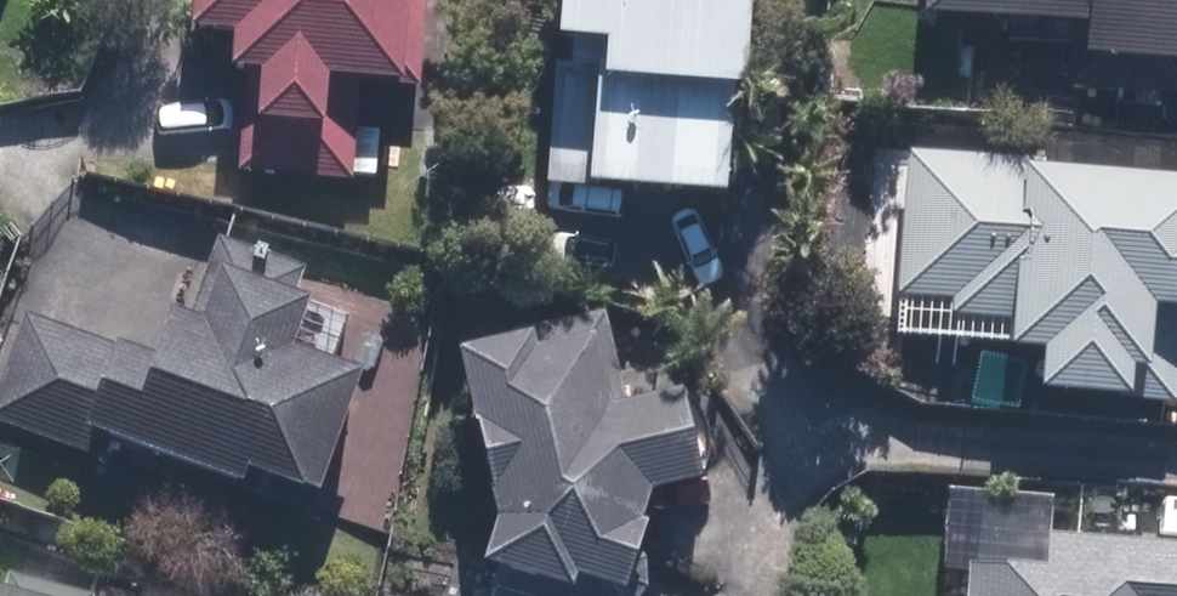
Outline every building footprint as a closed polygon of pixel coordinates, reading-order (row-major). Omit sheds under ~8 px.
[(238,174),(349,183),(356,89),(394,93),(401,0),(194,0),(190,40),(233,43),(230,78),(246,79),(238,174)] [(546,187),(588,190),(588,193),(720,204),(736,0),(561,0),(557,53),(568,54),(566,74),(555,73),(546,187)] [(923,21),(1082,35),(1080,63),(1176,72),(1176,0),(925,0),(923,21)] [(1032,180),(1033,171),(907,161),(892,346),(1039,358),(1036,394),(1174,405),(1176,363),(1176,191),(1032,180)] [(0,386),(0,426),(108,466),(114,451),(235,496),(240,482),(297,503),(300,496),(312,500),(355,382),(287,357),(304,313),(291,309),(304,276),(216,243),(184,329),(168,323),(152,366),(25,319),(0,386)] [(492,530),(482,565),(479,574),(552,595),(568,595),(569,591),(586,595),(622,595),(640,535),(637,534),(646,501),(694,494),(674,404),(625,415),(603,318),(513,338),(515,348),(455,361),(492,530)] [(1161,557),(1043,548),(1045,529),(976,524),(971,579),(962,578),(961,595),(1176,595),(1176,571),(1161,557)] [(8,585),(5,595),(49,595),(8,585)]
